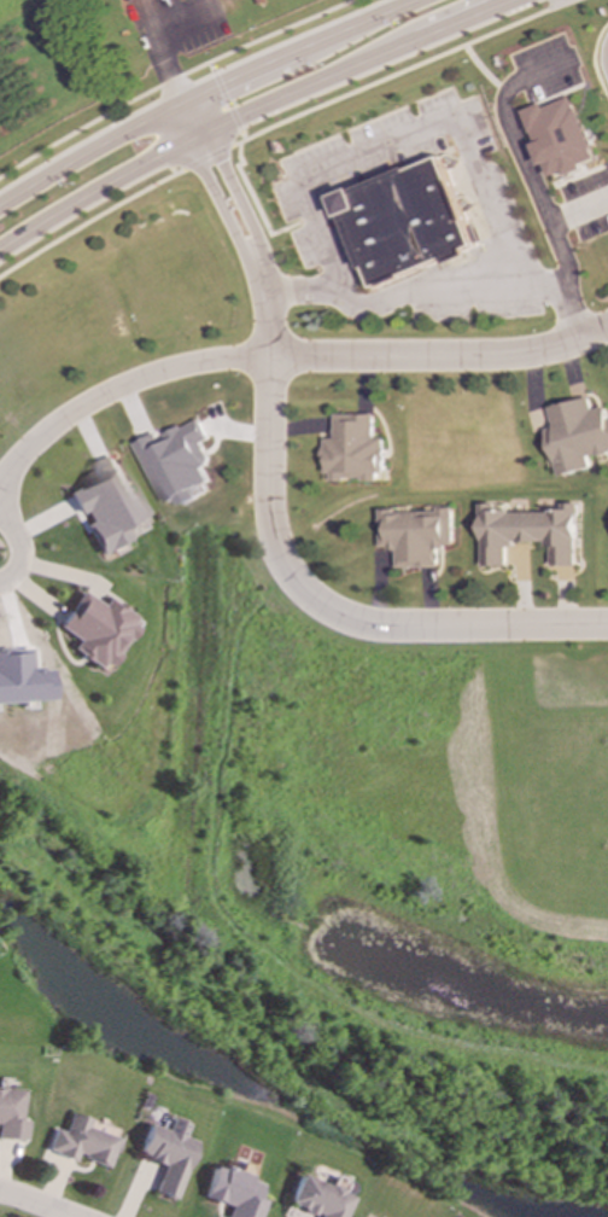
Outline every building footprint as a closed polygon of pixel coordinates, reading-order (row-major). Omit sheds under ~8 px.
[(571,98),(575,110),(578,109),(595,149),(592,150),(596,158),(583,164),(584,169),(567,176),(565,171),(551,177),(546,165),(542,167),(533,145),(537,144),(533,133),(532,134),(522,111),(543,104),(544,109),(571,98)] [(437,157),(407,170),(405,168),(352,190),(351,188),(331,197),(339,217),(341,217),(364,272),(367,270),(374,287),(382,284),(384,287),(404,278),(403,275),(444,257),(448,264),(468,256),(466,249),(474,245),(473,244),(478,241),(470,226),(467,228),(464,222),(466,221),(449,180),(446,181),(437,157)] [(555,428),(549,430),(560,478),(593,470),(590,458),(607,454),(607,410),(607,407),(594,410),(591,398),(551,408),(555,428)] [(374,415),(335,415),(335,439),(324,439),(324,481),(383,481),(383,439),(374,439),(374,415)] [(135,445),(165,506),(177,500),(181,507),(198,499),(194,489),(209,482),(201,467),(211,463),(201,443),(208,440),(198,420),(158,439),(156,435),(135,445)] [(128,540),(122,526),(144,515),(116,457),(93,468),(98,477),(65,493),(76,515),(80,514),(99,554),(128,540)] [(483,567),(508,567),(508,545),(553,545),(553,567),(578,566),(578,509),(483,509),(483,567)] [(399,569),(438,568),(437,548),(455,548),(454,510),(381,512),(382,550),(398,550),(399,569)] [(56,629),(75,640),(69,650),(106,672),(138,618),(104,598),(100,605),(78,592),(56,629)] [(26,1141),(27,1121),(21,1121),(23,1090),(0,1088),(0,1140),(26,1141)] [(108,1168),(118,1139),(87,1128),(89,1120),(69,1113),(63,1132),(53,1129),(45,1152),(75,1162),(76,1157),(108,1168)] [(148,1125),(138,1156),(163,1164),(154,1192),(177,1199),(195,1142),(183,1138),(188,1124),(171,1118),(167,1131),(148,1125)] [(230,1207),(226,1216),(260,1216),(264,1202),(256,1199),(261,1185),(250,1181),(252,1176),(214,1164),(203,1198),(230,1207)] [(352,1196),(300,1174),(288,1205),(317,1216),(343,1216),(352,1196)]
